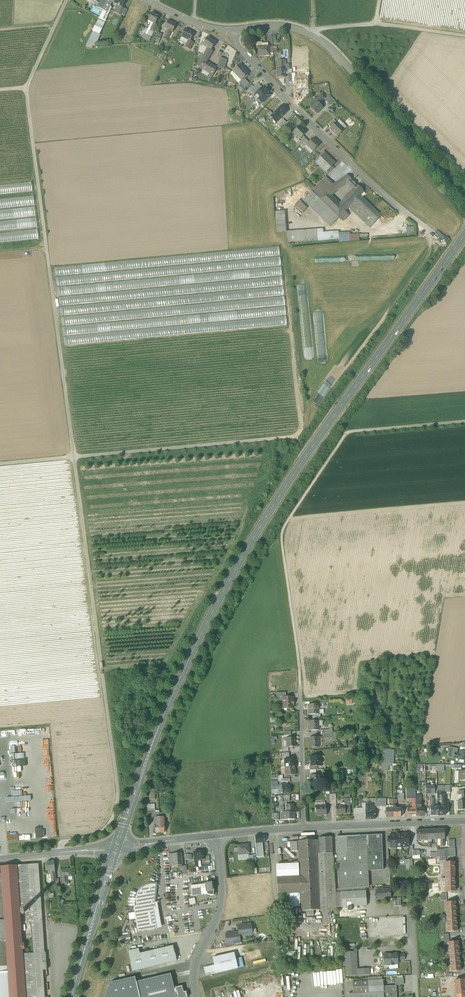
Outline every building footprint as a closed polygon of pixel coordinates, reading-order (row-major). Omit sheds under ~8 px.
[(104,7),(107,0),(100,0),(98,3),(96,7),(103,10),(104,7)] [(108,0),(107,0),(104,7),(109,10),(112,2),(108,0)] [(137,20),(137,19),(142,8),(134,4),(130,12),(128,16),(137,20)] [(124,8),(122,7),(118,5),(114,12),(121,16),(124,8)] [(99,17),(105,20),(110,10),(109,10),(104,7),(103,10),(99,17)] [(148,21),(153,23),(155,24),(159,16),(152,13),(148,20),(148,21)] [(101,29),(105,20),(99,17),(95,26),(101,29)] [(164,28),(167,30),(171,31),(172,32),(176,24),(168,20),(164,28)] [(150,23),(148,29),(145,34),(147,35),(149,30),(150,30),(153,23),(148,21),(147,22),(150,23)] [(101,29),(95,26),(93,31),(99,34),(101,29)] [(188,40),(190,41),(194,33),(185,29),(181,37),(188,40)] [(167,41),(171,31),(167,30),(163,39),(167,41)] [(95,45),(100,35),(99,34),(93,31),(86,46),(95,45)] [(188,40),(181,37),(179,41),(184,43),(183,45),(185,46),(188,40)] [(207,48),(211,50),(216,43),(207,37),(202,45),(207,48)] [(185,47),(190,50),(193,43),(190,41),(188,40),(185,46),(185,47)] [(258,47),(258,56),(269,56),(269,53),(269,47),(269,46),(268,46),(268,43),(262,43),(262,46),(258,47)] [(207,78),(210,80),(217,68),(207,62),(213,51),(211,50),(207,48),(197,66),(204,70),(210,73),(208,77),(207,78)] [(217,67),(224,69),(227,60),(221,58),(217,67)] [(279,61),(279,70),(285,70),(285,72),(286,72),(286,69),(289,69),(288,64),(286,65),(286,60),(279,61)] [(233,71),(236,75),(241,80),(242,81),(244,78),(249,74),(240,64),(233,71)] [(285,72),(285,70),(279,70),(276,70),(277,78),(285,78),(285,74),(285,72)] [(306,89),(306,82),(306,76),(305,76),(300,76),(295,77),(295,82),(296,90),(301,89),(306,89)] [(240,84),(244,88),(245,87),(249,83),(244,78),(242,81),(241,80),(239,83),(240,84)] [(250,91),(254,96),(262,88),(258,83),(250,91)] [(265,90),(263,88),(262,88),(254,96),(255,96),(257,94),(260,97),(258,99),(262,104),(270,96),(268,93),(268,92),(266,90),(265,90)] [(310,108),(316,114),(323,108),(319,104),(324,98),(321,95),(315,101),(316,102),(310,108)] [(325,100),(330,105),(334,101),(329,96),(325,100)] [(281,106),(275,112),(281,118),(287,112),(281,106)] [(276,122),(281,118),(275,112),(271,117),(276,122)] [(278,125),(281,128),(286,123),(283,120),(278,125)] [(339,120),(337,122),(344,129),(347,127),(339,120)] [(337,136),(337,137),(344,129),(337,122),(336,123),(331,128),(330,129),(330,130),(330,129),(334,133),(335,133),(337,135),(337,136)] [(299,140),(307,132),(306,132),(306,133),(303,130),(300,126),(292,133),(293,134),(293,133),(296,137),(297,136),(300,139),(299,140)] [(309,142),(307,140),(304,137),(297,144),(300,146),(303,149),(305,147),(307,145),(306,145),(309,142)] [(306,145),(307,145),(313,152),(320,145),(313,138),(309,142),(306,145)] [(311,154),(313,152),(307,145),(305,147),(311,154)] [(327,170),(327,171),(332,166),(334,163),(325,154),(321,158),(316,163),(319,165),(320,164),(327,170)] [(326,172),(328,174),(334,168),(332,166),(327,171),(327,170),(326,172)] [(311,192),(319,199),(326,191),(331,186),(336,191),(347,184),(353,190),(357,185),(351,180),(352,180),(347,175),(333,185),(325,177),(311,192)] [(353,194),(358,198),(359,197),(364,192),(357,185),(353,190),(349,194),(351,196),(353,194)] [(319,199),(339,218),(344,212),(346,210),(339,203),(332,196),(326,191),(319,199)] [(330,226),(339,218),(319,199),(311,192),(303,200),(330,226)] [(349,194),(344,199),(351,205),(353,202),(358,198),(353,194),(351,196),(349,194)] [(358,198),(353,202),(374,223),(381,216),(362,197),(361,199),(359,197),(358,198)] [(349,207),(351,205),(344,199),(342,201),(339,203),(346,210),(349,207)] [(306,207),(298,200),(294,205),(302,212),(306,207)] [(370,228),(374,223),(353,202),(351,205),(349,207),(370,228)] [(277,232),(287,231),(285,212),(275,213),(277,232)] [(347,215),(344,212),(339,218),(342,221),(347,215)] [(287,242),(318,240),(317,234),(317,229),(287,231),(287,242)] [(334,232),(317,234),(318,240),(334,239),(334,234),(334,232)] [(104,288),(104,284),(81,285),(81,289),(76,289),(77,293),(106,292),(106,288),(104,288)] [(119,302),(119,303),(121,305),(122,305),(122,306),(125,309),(142,309),(145,305),(143,304),(143,303),(156,304),(154,306),(162,306),(164,304),(165,304),(168,300),(167,300),(146,299),(145,301),(139,301),(138,302),(142,304),(137,304),(137,305),(135,304),(135,308),(133,306),(133,303),(119,302)] [(261,326),(286,325),(286,317),(261,318),(261,326)] [(288,707),(288,708),(292,708),(292,704),(293,703),(293,701),(292,700),(292,697),(284,697),(283,697),(283,707),(288,707)] [(318,714),(318,713),(318,710),(318,705),(314,705),(314,704),(309,704),(309,714),(312,714),(318,714)] [(309,721),(309,730),(318,730),(318,726),(318,720),(309,721)] [(310,737),(310,747),(318,747),(318,737),(310,737)] [(287,741),(287,747),(295,746),(295,738),(287,738),(287,741)] [(454,758),(459,759),(460,753),(457,753),(458,749),(449,747),(448,752),(447,757),(454,758)] [(385,760),(385,764),(389,764),(392,764),(393,764),(393,761),(394,750),(385,750),(385,760)] [(311,761),(311,766),(317,766),(321,766),(321,761),(320,761),(320,756),(310,756),(310,761),(311,761)] [(284,759),(284,767),(294,766),(294,758),(289,759),(284,759)] [(295,774),(294,766),(284,767),(285,775),(295,774)] [(320,778),(319,778),(319,779),(319,775),(311,775),(311,779),(311,784),(320,784),(324,784),(324,783),(325,783),(325,782),(324,781),(324,779),(320,779),(320,778)] [(282,785),(283,793),(290,793),(290,786),(288,786),(288,783),(282,784),(282,785)] [(277,785),(271,785),(271,794),(283,793),(282,785),(278,785),(277,785)] [(425,788),(426,794),(434,794),(434,786),(429,786),(429,785),(425,785),(425,788)] [(415,796),(415,801),(415,816),(423,816),(423,808),(421,808),(419,808),(419,802),(420,801),(421,801),(420,796),(415,796)] [(430,816),(438,815),(437,805),(436,806),(433,806),(433,797),(430,797),(430,807),(430,816)] [(344,799),(344,803),(344,805),(340,806),(336,806),(336,814),(350,813),(350,805),(350,804),(349,798),(344,799)] [(283,807),(284,812),(294,812),(293,804),(286,804),(286,801),(283,801),(283,803),(283,807)] [(407,817),(415,816),(415,801),(411,801),(412,808),(407,808),(407,817)] [(326,805),(319,806),(315,806),(316,815),(326,815),(326,805)] [(375,819),(374,810),(365,810),(365,814),(366,819),(375,819)] [(431,839),(436,839),(435,829),(427,830),(427,839),(431,839)] [(437,839),(440,839),(444,839),(444,829),(435,829),(436,839),(437,839)] [(416,840),(427,839),(427,830),(416,830),(416,840)] [(336,837),(337,852),(367,850),(366,835),(336,837)] [(381,835),(366,835),(367,850),(368,871),(383,870),(381,835)] [(297,841),(299,864),(299,876),(277,877),(276,877),(277,893),(300,892),(301,911),(308,911),(308,916),(313,915),(313,910),(319,910),(317,854),(332,853),(333,853),(332,837),(318,837),(318,840),(297,841)] [(262,842),(255,843),(256,857),(263,856),(262,842)] [(238,851),(238,854),(249,853),(248,844),(237,845),(238,847),(238,851)] [(444,849),(438,849),(438,854),(436,854),(437,857),(445,857),(444,849)] [(337,852),(338,882),(368,881),(368,871),(367,850),(337,852)] [(193,852),(194,861),(194,860),(197,860),(200,860),(203,860),(202,851),(193,852)] [(173,865),(173,866),(182,865),(181,853),(172,854),(173,865)] [(317,854),(319,910),(337,909),(337,907),(336,892),(332,853),(317,854)] [(47,864),(47,870),(50,870),(51,874),(51,877),(55,877),(55,873),(54,861),(46,861),(47,864)] [(445,887),(445,892),(455,891),(454,885),(455,885),(455,882),(454,882),(454,871),(454,868),(454,862),(445,862),(445,878),(445,887)] [(16,865),(25,996),(45,996),(43,970),(47,970),(46,957),(42,957),(42,953),(44,952),(38,864),(16,865)] [(276,864),(277,877),(299,876),(299,864),(276,864)] [(16,865),(1,866),(8,965),(10,996),(25,996),(16,865)] [(60,870),(61,885),(68,884),(67,876),(72,876),(71,869),(60,870)] [(368,887),(368,881),(338,882),(338,889),(368,887)] [(207,894),(208,895),(210,895),(212,895),(213,895),(214,893),(214,888),(214,883),(206,884),(207,894)] [(134,906),(138,931),(157,928),(153,908),(155,908),(154,903),(154,901),(156,884),(151,884),(146,886),(142,888),(139,892),(137,896),(136,900),(136,905),(136,906),(134,906)] [(191,886),(192,896),(207,894),(206,884),(191,886)] [(376,890),(377,899),(389,898),(389,889),(376,890)] [(341,892),(342,907),(366,906),(366,891),(341,892)] [(285,893),(286,907),(300,906),(299,893),(285,893)] [(445,902),(447,932),(457,931),(456,925),(456,922),(455,910),(456,910),(455,908),(455,901),(445,902)] [(153,908),(157,928),(161,927),(157,902),(154,903),(155,908),(153,908)] [(239,932),(239,936),(252,934),(251,929),(250,929),(250,924),(251,924),(238,926),(238,932),(239,932)] [(226,933),(227,944),(240,942),(239,936),(239,932),(238,932),(226,933)] [(448,942),(451,972),(460,971),(460,965),(460,962),(459,962),(458,950),(458,947),(457,941),(448,942)] [(168,947),(139,954),(138,949),(128,951),(133,971),(172,962),(177,961),(173,946),(168,947)] [(346,976),(358,975),(357,969),(356,951),(344,952),(346,976)] [(213,957),(214,965),(204,967),(206,976),(216,973),(238,968),(235,958),(234,952),(213,957)] [(397,954),(384,954),(384,964),(389,964),(389,965),(393,965),(393,964),(397,964),(397,960),(397,955),(397,954)] [(235,958),(238,968),(244,966),(242,957),(235,958)] [(8,965),(0,966),(0,996),(10,996),(8,965)] [(136,982),(140,996),(188,996),(186,991),(186,992),(184,992),(184,991),(182,985),(174,987),(170,974),(136,982)] [(136,982),(135,977),(110,983),(105,996),(140,996),(136,982)] [(456,995),(464,994),(464,992),(464,988),(464,985),(464,979),(455,980),(456,995)] [(353,993),(373,992),(373,980),(368,980),(353,981),(353,993)] [(382,980),(373,980),(373,992),(383,992),(383,985),(383,980),(382,980)] [(396,986),(384,986),(383,985),(383,992),(384,996),(396,996),(396,986)]
